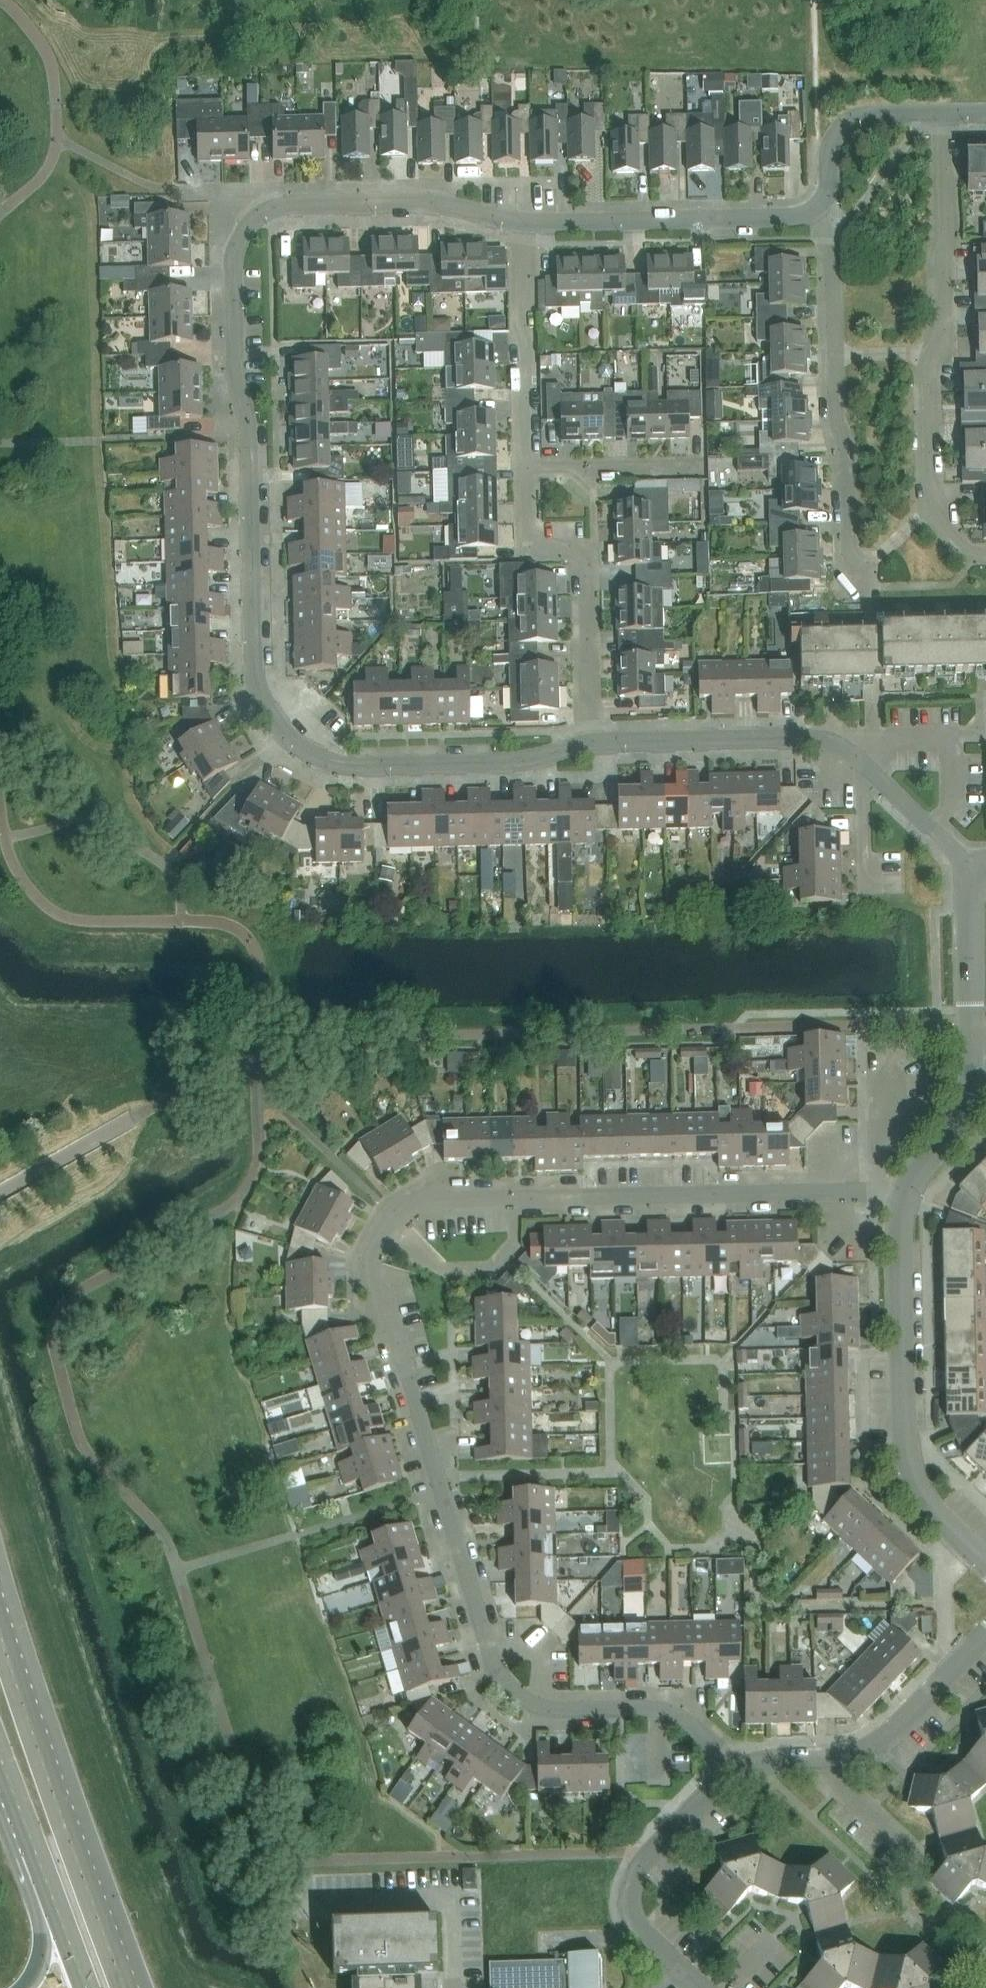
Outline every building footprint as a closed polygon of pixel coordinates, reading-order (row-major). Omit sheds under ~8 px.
[(417,63),(395,63),(396,75),(400,75),(404,79),(404,80),(417,80),(417,63)] [(307,65),(297,65),(297,74),(307,73),(307,65)] [(723,75),(706,75),(707,92),(708,92),(723,92),(723,75)] [(417,80),(404,80),(405,101),(417,101),(417,80)] [(379,92),(370,93),(370,102),(380,102),(379,92)] [(687,131),(686,131),(687,143),(687,171),(714,171),(713,143),(724,143),(724,131),(724,115),(724,96),(711,96),(712,115),(702,115),(702,121),(687,121),(687,131)] [(222,101),(176,102),(177,145),(178,145),(178,141),(186,141),(185,132),(197,132),(197,141),(197,162),(223,161),(222,121),(222,101)] [(380,129),(380,157),(407,157),(406,129),(417,129),(417,125),(418,125),(417,101),(405,101),(395,101),(395,117),(380,118),(380,129)] [(342,118),(343,158),(369,158),(369,130),(380,129),(380,118),(380,102),(370,102),(368,102),(368,108),(356,108),(357,118),(342,118)] [(323,118),(298,119),(299,159),(325,159),(324,129),(336,129),(336,104),(323,105),(323,118)] [(568,161),(594,161),(594,133),(605,132),(605,105),(583,105),(583,121),(568,122),(567,122),(567,134),(568,161)] [(247,120),(222,121),(223,161),(249,160),(248,131),(249,131),(258,130),(260,130),(260,106),(258,106),(247,106),(247,120)] [(260,106),(260,130),(272,130),(273,160),(299,159),(298,119),(284,119),(283,109),(280,106),(273,106),(260,106)] [(492,135),(493,163),(519,163),(519,135),(530,134),(530,122),(530,106),(518,107),(518,112),(515,113),(513,114),(509,119),(508,121),(508,123),(493,123),(492,135)] [(555,106),(556,113),(546,113),(546,122),(530,122),(530,134),(531,162),(557,162),(556,134),(567,134),(567,122),(568,122),(567,106),(555,106)] [(456,164),(476,164),(482,163),(481,135),(492,135),(493,123),(492,107),(480,108),(481,114),(477,115),(473,117),(472,119),(471,124),(455,124),(455,136),(456,164)] [(455,136),(455,124),(455,108),(433,109),(434,125),(418,125),(417,125),(417,129),(418,165),(445,164),(444,136),(455,136)] [(762,142),(762,170),(789,169),(788,141),(800,141),(799,113),(787,113),(787,129),(762,130),(761,130),(762,142)] [(725,170),(748,170),(751,170),(751,142),(762,142),(761,130),(762,130),(761,114),(750,114),(740,114),(740,130),(724,131),(724,143),(725,170)] [(665,116),(665,132),(649,132),(649,144),(650,172),(676,172),(676,144),(687,143),(686,131),(687,131),(687,121),(687,115),(684,115),(672,116),(665,116)] [(627,117),(628,133),(612,133),(612,173),(639,172),(638,145),(649,144),(649,132),(649,116),(627,117)] [(985,191),(985,147),(967,147),(968,192),(985,191)] [(125,197),(111,198),(112,208),(128,207),(128,197),(125,197)] [(148,217),(148,242),(189,241),(188,215),(159,216),(158,204),(134,205),(134,218),(148,217)] [(373,258),(362,258),(361,258),(361,288),(396,288),(395,274),(394,235),(386,236),(386,239),(372,240),(373,258)] [(403,235),(394,235),(395,274),(406,274),(407,287),(430,287),(430,264),(430,256),(417,257),(417,239),(403,239),(403,235)] [(315,276),(327,275),(326,237),(318,237),(318,241),(304,241),(304,259),(291,259),(292,290),(316,289),(315,276)] [(361,258),(350,258),(348,258),(348,240),(334,241),(334,237),(326,237),(327,275),(338,275),(338,289),(361,288),(361,258)] [(136,280),(160,280),(160,268),(190,267),(189,241),(148,242),(149,267),(135,268),(136,280)] [(430,295),(464,294),(463,242),(455,242),(455,246),(441,246),(442,256),(430,256),(430,264),(430,287),(430,295)] [(499,293),(498,263),(486,263),(486,245),(472,246),(472,242),(463,242),(464,294),(499,293)] [(769,284),(808,283),(808,275),(804,275),(803,261),(786,262),(785,249),(755,250),(755,273),(769,273),(769,284)] [(973,260),(973,263),(977,263),(977,279),(985,279),(985,249),(973,250),(973,260)] [(648,276),(636,276),(636,306),(642,306),(659,306),(669,305),(670,305),(670,253),(661,253),(661,257),(647,258),(648,276)] [(705,304),(705,274),(692,274),(692,257),(678,257),(678,253),(670,253),(670,305),(669,305),(670,309),(683,309),(687,305),(705,304)] [(609,254),(600,255),(600,259),(601,259),(601,293),(602,293),(613,293),(613,307),(631,306),(636,306),(636,276),(623,276),(623,258),(609,258),(609,254)] [(557,278),(545,278),(545,281),(546,308),(569,308),(580,307),(580,305),(579,255),(571,255),(571,259),(557,260),(557,278)] [(587,255),(579,255),(580,305),(591,305),(591,313),(603,312),(602,293),(601,293),(601,259),(600,259),(587,259),(587,255)] [(974,299),(974,308),(985,308),(985,279),(977,279),(977,295),(974,295),(974,299)] [(190,291),(160,292),(160,280),(136,280),(136,293),(150,293),(150,318),(191,317),(190,291)] [(808,291),(808,283),(769,284),(769,295),(756,295),(756,319),(787,318),(786,306),(804,306),(804,292),(808,291)] [(974,318),(974,321),(978,321),(978,337),(985,337),(985,308),(974,308),(974,318)] [(162,355),(162,343),(191,343),(191,317),(150,318),(151,343),(137,343),(137,356),(145,356),(162,355)] [(426,318),(414,318),(415,334),(427,333),(426,318)] [(770,342),(771,353),(809,352),(809,344),(805,344),(805,330),(787,330),(787,318),(756,319),(757,342),(770,342)] [(473,345),(472,335),(472,333),(417,335),(417,353),(443,353),(443,369),(453,369),(493,367),(492,345),(473,345)] [(415,336),(399,336),(399,345),(415,344),(415,336)] [(975,365),(975,366),(985,366),(985,337),(978,337),(979,353),(975,353),(975,363),(975,365)] [(340,347),(310,347),(310,360),(292,360),(292,374),(289,374),(289,382),(327,381),(327,370),(341,370),(340,347)] [(358,348),(345,348),(345,359),(358,359),(358,348)] [(809,352),(771,353),(771,364),(757,364),(758,387),(788,387),(788,375),(806,374),(806,360),(810,360),(809,352)] [(200,366),(170,367),(170,355),(162,355),(145,356),(146,369),(159,368),(160,393),(200,392),(200,366)] [(707,366),(714,366),(718,362),(718,355),(707,355),(707,366)] [(551,357),(551,367),(560,367),(560,356),(551,357)] [(540,368),(550,368),(550,358),(540,358),(540,368)] [(960,376),(960,379),(963,379),(964,395),(985,394),(985,366),(975,366),(975,365),(959,365),(960,376)] [(446,402),(474,402),(474,390),(493,390),(493,367),(453,369),(454,380),(445,380),(446,402)] [(657,369),(647,369),(647,393),(657,393),(657,369)] [(691,372),(691,384),(699,383),(699,371),(691,372)] [(327,393),(327,381),(289,382),(289,390),(293,390),(293,404),(347,403),(347,402),(347,392),(327,393)] [(614,385),(614,394),(614,420),(626,420),(627,440),(648,439),(647,403),(647,393),(626,393),(626,384),(614,385)] [(560,421),(561,441),(582,441),(580,395),(561,395),(561,385),(547,385),(548,422),(560,421)] [(746,398),(758,398),(758,411),(761,411),(762,422),(811,421),(811,413),(807,413),(807,399),(789,399),(788,387),(758,387),(745,388),(746,398)] [(136,432),(171,431),(171,419),(201,418),(200,392),(160,393),(160,418),(136,419),(136,432)] [(358,392),(347,392),(347,402),(358,402),(358,392)] [(700,392),(687,393),(666,393),(666,403),(667,403),(668,439),(689,438),(689,418),(701,418),(700,392)] [(647,403),(648,439),(668,439),(667,403),(666,403),(657,403),(657,393),(647,393),(647,403)] [(722,421),(722,393),(706,393),(706,422),(722,421)] [(580,395),(582,441),(603,440),(602,420),(614,420),(614,394),(580,395)] [(961,424),(985,423),(985,394),(964,395),(964,411),(960,411),(961,424)] [(474,413),(474,402),(446,402),(446,425),(454,425),(455,436),(494,435),(494,413),(474,413)] [(347,403),(293,404),(293,418),(289,418),(290,427),(294,426),(328,425),(328,424),(328,414),(347,414),(347,403)] [(762,422),(762,433),(759,433),(759,450),(759,456),(767,456),(790,456),(789,444),(808,443),(807,429),(811,429),(811,421),(762,422)] [(961,434),(961,437),(965,437),(965,453),(985,452),(985,423),(961,424),(961,434)] [(294,426),(294,439),(290,440),(290,448),(329,447),(328,436),(348,435),(347,424),(328,424),(328,425),(294,426)] [(357,424),(347,424),(348,435),(357,435),(357,424)] [(408,425),(396,425),(396,437),(408,437),(408,425)] [(447,470),(475,470),(475,458),(495,458),(494,435),(455,436),(447,437),(447,448),(447,458),(432,458),(432,471),(447,471),(447,470)] [(412,439),(396,439),(397,471),(413,471),(412,439)] [(160,460),(160,472),(217,470),(216,447),(176,447),(176,460),(160,460)] [(312,470),(312,471),(313,482),(343,481),(343,458),(329,458),(329,447),(290,448),(290,456),(294,456),(295,470),(312,470)] [(962,479),(962,483),(982,483),(982,481),(985,481),(985,452),(965,453),(965,469),(962,469),(962,479)] [(782,490),(821,489),(820,481),(816,481),(816,467),(798,468),(798,455),(790,456),(767,456),(759,456),(737,457),(737,464),(768,463),(768,479),(782,479),(782,490)] [(177,482),(177,493),(177,494),(205,494),(218,494),(217,470),(160,472),(161,483),(177,482)] [(495,481),(476,481),(475,470),(447,470),(448,504),(496,503),(495,481)] [(409,472),(397,473),(398,493),(410,493),(409,472)] [(668,481),(634,482),(634,491),(660,490),(668,490),(668,481)] [(287,499),(288,510),(345,509),(344,485),(303,486),(304,498),(287,499)] [(821,498),(821,489),(782,490),(782,501),(768,501),(769,525),(800,524),(799,512),(817,512),(817,498),(821,498)] [(668,490),(660,490),(634,491),(634,503),(614,503),(615,524),(650,524),(650,523),(650,514),(668,513),(668,490)] [(165,494),(165,517),(222,516),(222,505),(205,505),(205,494),(177,494),(177,493),(165,494)] [(457,515),(457,526),(496,525),(496,503),(448,504),(440,504),(440,515),(457,515)] [(304,521),(304,533),(345,532),(345,509),(288,510),(288,521),(304,521)] [(410,509),(398,509),(398,529),(411,528),(411,522),(410,509)] [(165,517),(166,540),(206,539),(206,528),(222,527),(222,516),(165,517)] [(715,517),(709,517),(710,526),(718,526),(718,520),(715,517)] [(651,534),(669,534),(668,523),(650,523),(650,524),(615,524),(615,544),(651,544),(651,534)] [(783,548),(784,559),(822,558),(822,550),(818,550),(818,536),(800,537),(800,524),(769,525),(770,548),(783,548)] [(457,527),(449,527),(449,548),(450,560),(477,560),(477,557),(477,550),(477,548),(497,547),(496,525),(457,526),(457,527)] [(288,545),(289,556),(346,554),(345,532),(304,533),(305,544),(288,545)] [(384,536),(384,554),(394,554),(394,536),(384,536)] [(166,540),(166,563),(223,562),(222,550),(206,551),(206,539),(166,540)] [(636,577),(670,576),(670,563),(661,564),(661,543),(651,544),(615,544),(615,565),(635,565),(636,577)] [(305,567),(305,577),(305,578),(334,578),(334,579),(346,578),(346,554),(289,556),(289,567),(305,567)] [(391,556),(379,557),(380,569),(392,568),(391,556)] [(788,593),(801,593),(801,581),(819,580),(818,566),(822,566),(822,558),(784,559),(784,570),(770,570),(770,578),(771,594),(788,593)] [(166,563),(167,586),(207,585),(207,573),(223,573),(223,562),(166,563)] [(535,576),(535,564),(507,565),(507,588),(515,588),(516,598),(516,599),(555,597),(555,576),(535,576)] [(411,568),(394,568),(394,577),(411,576),(411,568)] [(451,568),(451,578),(462,578),(462,568),(451,568)] [(670,576),(636,577),(636,589),(616,589),(617,610),(662,610),(662,591),(671,590),(670,576)] [(293,578),(294,601),(350,600),(350,588),(335,589),(334,579),(334,578),(305,578),(305,577),(293,578)] [(770,578),(759,578),(760,594),(768,594),(771,594),(770,578)] [(167,586),(167,608),(224,607),(224,596),(208,596),(207,585),(167,586)] [(351,599),(365,599),(365,590),(351,590),(351,599)] [(466,592),(444,593),(445,618),(467,617),(466,592)] [(788,608),(788,593),(771,594),(768,594),(769,608),(788,608)] [(556,620),(555,597),(516,599),(516,598),(500,599),(500,610),(508,609),(508,621),(556,620)] [(294,601),(294,624),(335,623),(335,611),(351,611),(350,600),(294,601)] [(949,605),(935,606),(936,620),(950,620),(949,605)] [(976,605),(976,619),(985,619),(985,605),(976,605)] [(909,606),(895,607),(895,621),(909,621),(909,606)] [(167,608),(168,631),(208,630),(208,619),(224,618),(224,607),(167,608)] [(637,643),(663,642),(662,610),(617,610),(617,631),(637,631),(637,643)] [(827,614),(813,614),(813,629),(828,628),(827,614)] [(556,620),(508,621),(509,655),(537,654),(536,643),(556,642),(556,620)] [(294,624),(295,647),(351,645),(351,634),(335,635),(335,623),(294,624)] [(790,628),(791,645),(799,645),(800,683),(812,683),(822,683),(832,682),(853,682),(863,681),(864,681),(873,681),(884,681),(884,675),(893,675),(904,675),(914,675),(934,674),(944,674),(954,674),(974,673),(975,673),(985,673),(985,624),(881,626),(881,632),(872,632),(863,632),(796,634),(796,629),(796,628),(790,628)] [(408,626),(408,638),(421,638),(421,626),(408,626)] [(168,631),(168,654),(225,653),(225,642),(208,642),(208,630),(168,631)] [(673,643),(663,643),(663,642),(637,643),(637,655),(618,655),(618,676),(654,676),(654,667),(664,667),(664,651),(674,651),(673,643)] [(351,645),(295,647),(295,670),(336,670),(336,657),(352,657),(351,645)] [(168,654),(169,677),(209,676),(209,664),(225,664),(225,653),(168,654)] [(509,655),(510,689),(558,688),(557,665),(537,666),(537,654),(509,655)] [(791,661),(767,662),(769,713),(780,712),(779,696),(792,696),(791,661)] [(694,662),(683,663),(683,674),(694,674),(694,662)] [(745,662),(722,663),(723,714),(734,713),(734,697),(745,697),(745,662)] [(767,662),(745,662),(745,697),(757,697),(757,713),(769,713),(767,662)] [(712,714),(723,714),(722,663),(698,663),(699,698),(712,698),(712,714)] [(445,684),(446,725),(470,724),(468,667),(457,668),(457,684),(445,684)] [(411,685),(400,685),(400,726),(423,725),(422,668),(411,669),(411,685)] [(433,668),(422,668),(423,725),(446,725),(445,684),(434,684),(433,668)] [(354,727),(377,726),(376,669),(365,669),(366,686),(353,686),(354,727)] [(388,669),(376,669),(377,726),(400,726),(400,685),(388,685),(388,669)] [(684,676),(684,681),(687,684),(692,684),(692,675),(684,676)] [(183,719),(207,711),(206,699),(210,699),(209,676),(169,677),(169,701),(182,700),(183,719)] [(618,676),(618,697),(639,697),(639,709),(665,709),(664,676),(654,676),(618,676)] [(510,689),(511,723),(539,722),(538,710),(558,710),(558,688),(510,689)] [(225,742),(207,711),(183,719),(192,735),(178,743),(185,754),(180,757),(186,766),(225,742)] [(213,800),(230,782),(223,771),(237,763),(225,742),(186,766),(192,776),(196,773),(213,800)] [(688,829),(687,772),(675,772),(676,788),(664,788),(665,829),(688,829)] [(711,828),(711,816),(710,816),(710,788),(709,788),(698,788),(698,772),(687,772),(688,829),(711,828)] [(665,829),(664,788),(653,789),(653,773),(640,773),(640,789),(641,789),(642,830),(665,829)] [(807,799),(796,788),(779,789),(779,773),(755,774),(756,815),(779,814),(787,821),(807,799)] [(734,832),(745,831),(744,815),(756,815),(755,774),(732,775),(734,832)] [(711,816),(722,816),(722,832),(734,832),(732,775),(709,775),(709,788),(710,788),(710,816),(711,816)] [(260,783),(251,798),(240,792),(223,810),(251,825),(248,829),(258,835),(280,795),(260,783)] [(548,845),(547,804),(536,804),(535,788),(524,789),(525,846),(548,845)] [(548,845),(556,845),(557,884),(571,884),(570,845),(571,845),(570,804),(571,804),(570,788),(558,788),(559,804),(547,804),(548,845)] [(525,846),(524,789),(513,789),(513,805),(501,805),(502,846),(525,846)] [(618,790),(618,806),(606,807),(606,831),(642,830),(641,789),(640,789),(618,790)] [(457,847),(456,806),(444,807),(444,790),(433,791),(434,848),(457,847)] [(480,847),(478,790),(467,790),(467,806),(456,806),(457,847),(480,847)] [(502,846),(501,805),(490,806),(489,790),(478,790),(480,847),(502,846)] [(434,848),(433,791),(422,791),(422,807),(410,808),(411,848),(434,848)] [(303,827),(293,821),(301,806),(280,795),(258,835),(268,840),(271,836),(298,851),(303,827)] [(594,803),(571,804),(570,804),(571,845),(595,844),(594,831),(606,831),(606,807),(594,807),(594,803)] [(839,832),(824,832),(823,815),(812,804),(791,826),(798,833),(799,857),(839,855),(839,832)] [(386,808),(387,824),(375,825),(375,849),(411,848),(410,808),(386,808)] [(175,810),(167,818),(172,823),(180,814),(175,810)] [(190,824),(180,814),(163,832),(173,841),(190,824)] [(315,826),(303,827),(298,851),(316,850),(316,863),(340,863),(339,817),(328,817),(328,823),(315,823),(315,826)] [(375,849),(375,825),(363,825),(363,822),(350,822),(350,817),(339,817),(340,863),(363,863),(363,850),(375,849)] [(191,862),(200,850),(190,842),(181,854),(191,862)] [(481,851),(481,866),(492,866),(491,851),(481,851)] [(783,868),(783,880),(840,878),(839,855),(799,857),(799,868),(783,868)] [(391,882),(393,873),(382,871),(380,880),(391,882)] [(840,902),(840,878),(783,880),(784,891),(800,890),(800,903),(840,902)] [(558,912),(560,912),(571,912),(571,886),(557,886),(558,912)] [(270,904),(280,902),(278,895),(269,896),(270,904)] [(424,908),(426,898),(415,896),(413,906),(424,908)] [(449,902),(449,912),(457,912),(457,902),(449,902)] [(560,927),(571,927),(571,912),(560,912),(560,927)] [(304,914),(294,914),(294,923),(304,923),(304,914)] [(788,1049),(788,1061),(845,1059),(844,1036),(804,1037),(804,1049),(788,1049)] [(681,1058),(693,1058),(693,1049),(681,1049),(681,1058)] [(706,1049),(693,1049),(693,1058),(706,1058),(706,1049)] [(635,1059),(648,1059),(648,1050),(635,1050),(635,1059)] [(660,1050),(648,1050),(648,1059),(661,1059),(660,1050)] [(602,1060),(602,1051),(589,1051),(590,1060),(602,1060)] [(602,1051),(602,1060),(615,1060),(615,1051),(602,1051)] [(498,1062),(511,1062),(510,1053),(498,1054),(498,1062)] [(523,1053),(510,1053),(511,1062),(523,1062),(523,1053)] [(575,1053),(557,1053),(558,1069),(576,1069),(575,1053)] [(465,1054),(447,1055),(447,1070),(447,1076),(465,1075),(465,1074),(465,1063),(465,1054)] [(465,1063),(478,1063),(478,1054),(465,1054),(465,1063)] [(447,1055),(434,1055),(434,1071),(447,1070),(447,1055)] [(845,1059),(788,1061),(788,1072),(804,1072),(805,1083),(845,1082),(845,1059)] [(730,1060),(722,1060),(723,1071),(731,1071),(730,1060)] [(620,1085),(619,1061),(603,1061),(604,1086),(620,1085)] [(786,1061),(775,1062),(776,1072),(786,1072),(786,1061)] [(663,1062),(650,1062),(650,1075),(663,1075),(663,1062)] [(478,1063),(465,1063),(465,1074),(479,1073),(478,1063)] [(829,1123),(828,1106),(846,1106),(845,1082),(805,1083),(805,1107),(796,1116),(813,1133),(822,1123),(829,1123)] [(762,1085),(752,1086),(752,1098),(762,1098),(762,1085)] [(718,1155),(718,1160),(718,1168),(742,1167),(741,1110),(730,1111),(730,1108),(718,1108),(718,1115),(718,1127),(719,1155),(718,1155)] [(765,1167),(764,1126),(752,1126),(752,1110),(741,1110),(742,1167),(765,1167)] [(557,1115),(559,1171),(582,1171),(582,1158),(581,1158),(581,1130),(580,1130),(569,1130),(569,1114),(557,1115)] [(559,1171),(557,1115),(546,1115),(547,1131),(536,1131),(535,1131),(536,1159),(535,1159),(535,1172),(559,1171)] [(696,1156),(695,1115),(672,1116),(673,1156),(696,1156)] [(718,1127),(718,1115),(695,1115),(696,1156),(718,1155),(719,1155),(718,1127)] [(650,1157),(649,1116),(626,1117),(627,1157),(650,1157)] [(673,1156),(672,1116),(649,1116),(650,1157),(673,1156)] [(765,1167),(788,1166),(788,1149),(805,1149),(804,1142),(813,1133),(796,1116),(787,1126),(764,1126),(765,1167)] [(410,1158),(425,1149),(432,1145),(424,1121),(409,1131),(400,1117),(380,1129),(404,1168),(413,1163),(410,1158)] [(604,1158),(603,1117),(580,1118),(580,1130),(581,1130),(581,1158),(582,1158),(604,1158)] [(627,1157),(626,1117),(603,1117),(604,1158),(627,1157)] [(513,1160),(512,1119),(489,1120),(490,1160),(513,1160)] [(512,1119),(513,1160),(535,1159),(536,1159),(535,1131),(536,1131),(536,1119),(512,1119)] [(424,1121),(432,1145),(443,1145),(444,1161),(467,1161),(466,1120),(424,1121)] [(490,1160),(489,1120),(466,1120),(467,1161),(490,1160)] [(363,1172),(366,1169),(372,1163),(380,1176),(391,1170),(394,1174),(404,1168),(380,1129),(360,1142),(346,1156),(363,1172)] [(975,1171),(985,1182),(985,1159),(975,1171)] [(339,1197),(348,1188),(331,1171),(317,1186),(306,1206),(346,1228),(352,1218),(347,1216),(353,1205),(339,1197)] [(955,1197),(951,1209),(976,1219),(978,1214),(982,1211),(985,1215),(985,1182),(975,1171),(958,1188),(961,1191),(955,1197)] [(316,1239),(330,1247),(336,1236),(341,1238),(346,1228),(306,1206),(295,1227),(290,1245),(314,1251),(316,1239)] [(975,1222),(949,1212),(945,1225),(945,1233),(941,1233),(942,1256),(983,1255),(983,1232),(974,1232),(974,1227),(975,1222)] [(705,1277),(704,1220),(692,1220),(693,1237),(681,1237),(682,1278),(705,1277)] [(704,1220),(705,1277),(729,1277),(729,1275),(728,1264),(727,1264),(727,1236),(726,1236),(715,1236),(715,1220),(704,1220)] [(659,1278),(658,1221),(647,1222),(647,1238),(636,1238),(637,1279),(659,1278)] [(682,1278),(681,1237),(669,1237),(669,1221),(658,1221),(659,1278),(682,1278)] [(614,1279),(612,1222),(601,1223),(602,1239),(591,1239),(590,1239),(591,1267),(590,1267),(590,1280),(614,1279)] [(637,1279),(636,1238),(624,1238),(624,1222),(612,1222),(614,1279),(637,1279)] [(773,1263),(772,1222),(750,1223),(751,1280),(762,1280),(762,1263),(773,1263)] [(796,1222),(772,1222),(773,1263),(797,1263),(806,1271),(823,1254),(813,1245),(797,1246),(796,1222)] [(751,1280),(750,1223),(726,1223),(726,1236),(727,1236),(727,1264),(728,1264),(729,1275),(740,1275),(740,1280),(751,1280)] [(527,1252),(518,1261),(535,1278),(544,1268),(568,1268),(567,1227),(543,1228),(543,1236),(530,1236),(530,1252),(527,1252)] [(567,1227),(568,1268),(590,1267),(591,1267),(590,1239),(591,1239),(591,1227),(567,1227)] [(285,1264),(285,1287),(332,1286),(332,1275),(327,1275),(326,1263),(311,1263),(314,1251),(290,1245),(285,1264)] [(823,1254),(806,1271),(816,1280),(816,1304),(857,1303),(856,1280),(833,1280),(832,1263),(823,1254)] [(942,1256),(942,1279),(985,1278),(985,1268),(984,1268),(983,1255),(942,1256)] [(498,1282),(498,1283),(498,1299),(475,1300),(475,1323),(516,1322),(515,1299),(524,1289),(507,1273),(498,1282)] [(942,1279),(943,1302),(985,1300),(985,1278),(942,1279)] [(300,1311),(301,1326),(328,1323),(327,1298),(332,1297),(332,1286),(285,1287),(286,1311),(300,1311)] [(943,1302),(944,1324),(985,1324),(985,1314),(985,1300),(943,1302)] [(857,1303),(816,1304),(817,1316),(800,1316),(801,1328),(857,1326),(857,1303)] [(539,1309),(525,1309),(525,1321),(540,1321),(539,1309)] [(583,1311),(576,1317),(586,1326),(592,1321),(583,1311)] [(476,1347),(488,1347),(488,1346),(517,1345),(517,1344),(516,1322),(475,1323),(476,1347)] [(355,1327),(348,1329),(331,1334),(328,1323),(301,1326),(312,1364),(346,1354),(342,1343),(358,1339),(355,1327)] [(944,1324),(944,1347),(985,1346),(985,1333),(985,1324),(944,1324)] [(846,1350),(854,1350),(858,1350),(857,1326),(801,1328),(801,1338),(817,1338),(818,1349),(818,1350),(846,1349),(846,1350)] [(800,1328),(777,1329),(777,1339),(800,1338),(800,1328)] [(575,1337),(565,1329),(559,1335),(569,1344),(575,1337)] [(637,1333),(619,1334),(619,1347),(621,1347),(638,1347),(637,1333)] [(692,1337),(684,1337),(684,1345),(693,1345),(692,1337)] [(472,1358),(473,1369),(529,1368),(529,1344),(517,1344),(517,1345),(488,1346),(488,1347),(488,1358),(472,1358)] [(944,1347),(945,1370),(985,1369),(985,1360),(985,1346),(944,1347)] [(818,1350),(818,1349),(805,1350),(806,1373),(846,1372),(846,1350),(846,1349),(818,1350)] [(737,1364),(746,1364),(746,1352),(737,1352),(737,1364)] [(312,1364),(318,1386),(368,1372),(365,1361),(349,1366),(346,1354),(312,1364)] [(489,1380),(489,1391),(530,1390),(529,1368),(473,1369),(473,1380),(489,1380)] [(945,1370),(945,1393),(985,1392),(985,1369),(945,1370)] [(318,1386),(325,1408),(359,1398),(355,1387),(371,1382),(368,1372),(318,1386)] [(846,1372),(806,1373),(806,1396),(847,1395),(846,1372)] [(738,1385),(738,1397),(747,1397),(747,1385),(738,1385)] [(473,1403),(474,1415),(530,1413),(530,1390),(489,1391),(489,1403),(473,1403)] [(949,1424),(954,1436),(979,1425),(977,1420),(977,1415),(985,1415),(985,1392),(945,1393),(946,1416),(949,1416),(949,1424)] [(847,1395),(806,1396),(807,1419),(847,1418),(847,1395)] [(747,1397),(738,1397),(738,1410),(747,1410),(747,1397)] [(325,1408),(331,1430),(381,1415),(377,1405),(362,1409),(359,1398),(325,1408)] [(597,1404),(585,1404),(585,1412),(597,1412),(597,1404)] [(490,1425),(490,1437),(531,1436),(530,1413),(474,1415),(474,1426),(490,1425)] [(338,1452),(350,1449),(349,1448),(372,1442),(371,1441),(368,1431),(384,1426),(381,1415),(331,1430),(338,1452)] [(847,1418),(807,1419),(807,1442),(848,1441),(847,1418)] [(954,1436),(959,1448),(965,1454),(963,1456),(980,1472),(985,1465),(985,1422),(979,1425),(954,1436)] [(268,1425),(268,1426),(271,1437),(279,1435),(275,1423),(268,1425)] [(739,1430),(739,1443),(748,1443),(748,1430),(739,1430)] [(337,1464),(340,1474),(395,1459),(389,1436),(371,1441),(372,1442),(349,1448),(350,1449),(353,1459),(337,1464)] [(531,1436),(490,1437),(491,1449),(475,1449),(475,1461),(532,1460),(531,1436)] [(296,1441),(273,1448),(277,1460),(299,1453),(296,1441)] [(848,1441),(807,1442),(808,1464),(848,1463),(848,1441)] [(765,1442),(751,1443),(752,1455),(765,1454),(765,1442)] [(739,1443),(739,1456),(748,1455),(748,1443),(739,1443)] [(359,1481),(363,1493),(402,1481),(395,1459),(340,1474),(344,1485),(359,1481)] [(848,1463),(808,1464),(808,1488),(812,1488),(812,1506),(836,1496),(836,1487),(849,1487),(848,1463)] [(286,1490),(292,1513),(312,1507),(305,1485),(287,1490),(286,1490)] [(498,1503),(498,1514),(554,1513),(554,1489),(513,1490),(514,1503),(498,1503)] [(836,1496),(812,1506),(825,1518),(823,1521),(840,1537),(868,1508),(851,1492),(842,1501),(836,1496)] [(868,1508),(840,1537),(856,1553),(884,1524),(868,1508)] [(514,1525),(515,1537),(555,1536),(554,1513),(498,1514),(498,1525),(514,1525)] [(359,1551),(362,1562),(417,1546),(411,1523),(372,1535),(375,1547),(359,1551)] [(884,1524),(856,1553),(873,1569),(901,1539),(884,1524)] [(499,1549),(499,1560),(555,1559),(555,1536),(515,1537),(515,1549),(499,1549)] [(914,1597),(914,1596),(914,1584),(902,1573),(918,1556),(901,1539),(873,1569),(890,1585),(890,1598),(914,1597)] [(381,1568),(384,1579),(412,1571),(412,1572),(424,1569),(417,1546),(362,1562),(365,1573),(381,1568)] [(515,1571),(515,1583),(556,1582),(555,1559),(499,1560),(499,1571),(515,1571)] [(644,1561),(622,1563),(623,1588),(623,1591),(645,1590),(644,1561)] [(727,1561),(715,1561),(716,1577),(728,1577),(727,1561)] [(358,1565),(346,1568),(349,1578),(361,1574),(358,1565)] [(372,1582),(379,1605),(434,1589),(433,1588),(431,1579),(430,1578),(415,1583),(412,1572),(412,1571),(384,1579),(372,1582)] [(609,1572),(601,1581),(601,1588),(609,1588),(609,1572)] [(443,1576),(431,1579),(433,1588),(446,1585),(443,1576)] [(541,1606),(541,1618),(541,1622),(551,1632),(567,1615),(556,1605),(556,1582),(515,1583),(516,1606),(541,1606)] [(379,1605),(385,1627),(424,1615),(421,1604),(437,1600),(434,1589),(379,1605)] [(829,1599),(829,1590),(816,1591),(817,1599),(829,1599)] [(841,1590),(829,1590),(829,1599),(842,1599),(841,1590)] [(903,1638),(912,1629),(915,1626),(915,1613),(891,1614),(891,1627),(875,1644),(904,1672),(920,1655),(903,1638)] [(385,1627),(392,1649),(447,1633),(443,1622),(428,1626),(424,1615),(385,1627)] [(561,1642),(570,1642),(578,1642),(579,1666),(602,1666),(601,1625),(578,1626),(567,1615),(551,1632),(561,1642)] [(830,1624),(830,1615),(817,1615),(817,1624),(830,1624)] [(842,1615),(830,1615),(830,1624),(842,1624),(842,1615)] [(715,1622),(692,1623),(693,1664),(705,1663),(705,1679),(716,1679),(715,1622)] [(739,1622),(715,1622),(716,1679),(717,1679),(728,1679),(727,1663),(740,1662),(739,1622)] [(669,1623),(647,1624),(648,1665),(659,1664),(660,1680),(671,1680),(669,1623)] [(692,1623),(669,1623),(671,1680),(682,1680),(682,1664),(693,1664),(692,1623)] [(647,1624),(624,1625),(625,1681),(637,1681),(636,1665),(648,1665),(647,1624)] [(624,1625),(601,1625),(602,1666),(614,1665),(614,1681),(625,1681),(624,1625)] [(392,1649),(398,1670),(438,1659),(434,1648),(450,1643),(447,1633),(392,1649)] [(875,1644),(859,1660),(888,1688),(904,1672),(875,1644)] [(398,1670),(405,1693),(428,1686),(460,1677),(456,1666),(441,1670),(438,1659),(398,1670)] [(859,1660),(843,1677),(872,1705),(888,1688),(859,1660)] [(780,1683),(768,1684),(769,1724),(792,1723),(791,1695),(790,1667),(779,1667),(780,1683)] [(802,1667),(790,1667),(791,1695),(792,1723),(815,1723),(815,1718),(815,1694),(815,1683),(802,1683),(802,1667)] [(745,1725),(769,1724),(768,1684),(756,1684),(756,1668),(744,1668),(745,1725)] [(827,1694),(815,1694),(815,1718),(851,1717),(856,1722),(872,1705),(843,1677),(827,1694)] [(728,1679),(717,1679),(718,1688),(728,1688),(728,1679)] [(637,1681),(625,1681),(626,1689),(637,1689),(637,1681)] [(432,1698),(429,1689),(428,1686),(405,1693),(405,1696),(407,1702),(408,1705),(420,1714),(407,1731),(426,1744),(426,1745),(450,1712),(432,1698)] [(963,1761),(985,1783),(985,1708),(975,1712),(975,1714),(976,1718),(977,1720),(977,1722),(982,1737),(981,1742),(963,1761)] [(426,1745),(426,1744),(416,1757),(407,1771),(417,1778),(430,1760),(439,1767),(445,1759),(469,1725),(450,1712),(426,1745)] [(469,1725),(445,1759),(455,1766),(445,1779),(454,1785),(487,1739),(469,1725)] [(472,1779),(482,1785),(506,1752),(487,1739),(454,1785),(463,1792),(472,1779)] [(573,1758),(561,1759),(561,1793),(584,1793),(583,1742),(572,1742),(573,1758)] [(594,1742),(583,1742),(584,1793),(608,1792),(607,1758),(595,1758),(594,1742)] [(537,1743),(538,1766),(538,1790),(538,1794),(561,1793),(561,1759),(549,1759),(549,1743),(537,1743)] [(525,1767),(506,1752),(482,1785),(501,1799),(513,1782),(525,1790),(538,1790),(538,1766),(525,1767)] [(906,1808),(915,1810),(931,1814),(938,1835),(939,1839),(976,1828),(969,1803),(985,1785),(985,1783),(963,1761),(944,1780),(940,1781),(924,1778),(923,1777),(922,1778),(922,1777),(918,1776),(914,1776),(906,1808)] [(407,1773),(401,1781),(408,1785),(414,1777),(407,1773)] [(410,1802),(410,1791),(394,1792),(394,1802),(410,1802)] [(615,1811),(625,1811),(625,1801),(615,1801),(615,1811)] [(439,1807),(429,1820),(446,1832),(455,1819),(447,1813),(439,1807)] [(928,1884),(952,1906),(954,1904),(958,1900),(970,1887),(975,1886),(985,1888),(985,1854),(983,1853),(979,1839),(976,1828),(939,1839),(940,1843),(946,1864),(935,1876),(934,1877),(928,1884)] [(712,1882),(698,1897),(722,1920),(725,1917),(730,1911),(736,1905),(745,1895),(747,1894),(751,1892),(753,1892),(767,1896),(772,1897),(777,1899),(785,1866),(775,1864),(760,1860),(759,1859),(755,1845),(755,1843),(752,1835),(715,1845),(718,1854),(718,1856),(723,1870),(722,1871),(712,1882)] [(785,1866),(777,1899),(780,1899),(787,1901),(801,1904),(803,1905),(807,1908),(807,1910),(811,1924),(811,1925),(812,1929),(814,1934),(846,1924),(845,1920),(843,1916),(843,1914),(838,1900),(839,1899),(849,1888),(850,1887),(857,1880),(843,1867),(840,1864),(829,1854),(828,1854),(823,1860),(822,1860),(821,1861),(811,1872),(810,1873),(795,1869),(785,1866)] [(476,1869),(462,1870),(463,1891),(477,1890),(476,1869)] [(331,1923),(333,1975),(351,1974),(351,1981),(351,1987),(421,1987),(421,1979),(421,1972),(439,1972),(437,1919),(413,1920),(413,1915),(410,1915),(410,1920),(358,1922),(357,1917),(355,1917),(355,1922),(331,1923)] [(797,1987),(843,1987),(844,1987),(849,1987),(871,1987),(878,1955),(868,1953),(854,1950),(853,1949),(849,1934),(848,1933),(847,1928),(846,1924),(814,1934),(815,1938),(816,1942),(817,1944),(821,1958),(821,1959),(820,1964),(819,1965),(809,1975),(805,1979),(800,1985),(797,1987)] [(871,1987),(927,1987),(928,1985),(929,1983),(939,1973),(940,1972),(941,1971),(944,1968),(946,1965),(922,1943),(916,1950),(916,1949),(915,1950),(904,1961),(903,1962),(889,1958),(878,1955),(871,1987)] [(601,1954),(548,1955),(548,1957),(569,1956),(569,1961),(489,1963),(490,1987),(602,1987),(601,1954)]
